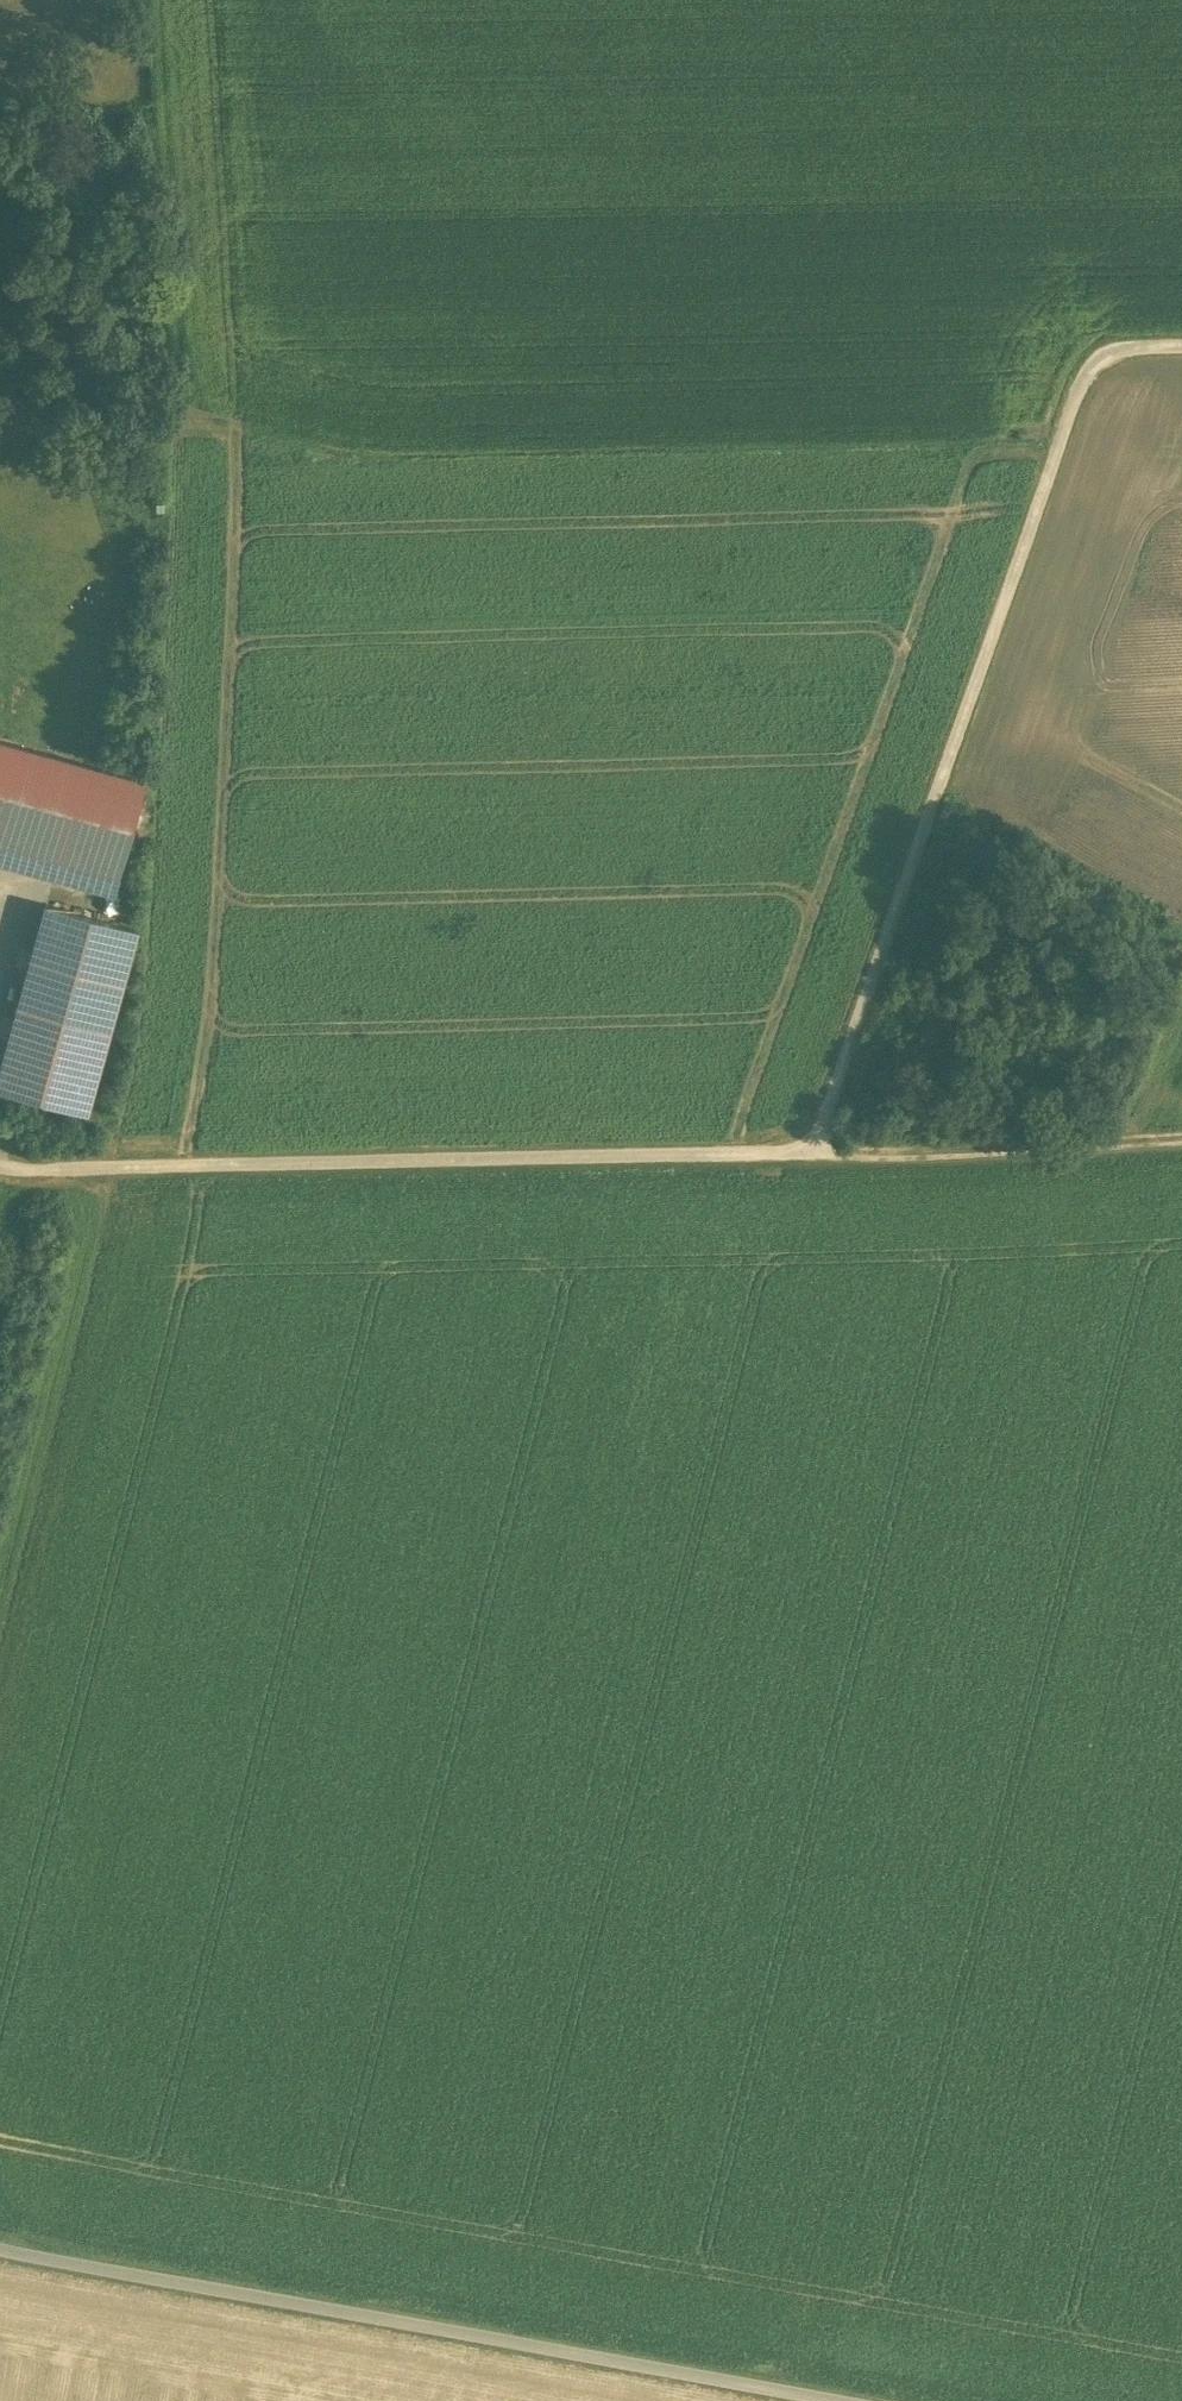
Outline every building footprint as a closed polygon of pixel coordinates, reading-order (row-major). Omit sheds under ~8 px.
[(143,784),(0,741),(0,858),(110,892),(143,784)] [(43,910),(0,1073),(0,1087),(90,1111),(136,934),(43,910)]
